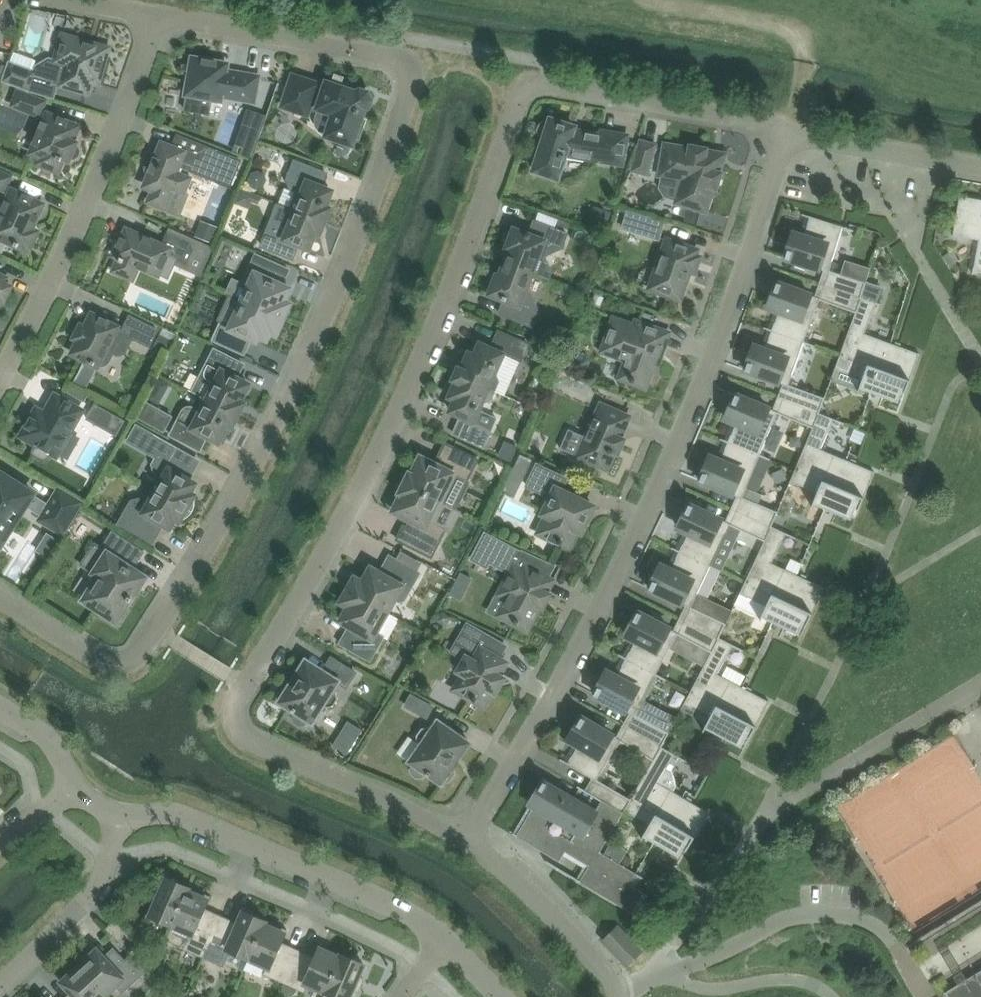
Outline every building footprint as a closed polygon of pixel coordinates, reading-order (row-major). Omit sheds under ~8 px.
[(63,34),(58,53),(56,60),(50,58),(36,66),(36,69),(35,69),(35,71),(11,62),(5,80),(29,89),(34,76),(62,84),(61,84),(88,92),(92,80),(99,83),(109,50),(86,43),(87,41),(63,34)] [(259,75),(227,70),(228,63),(220,61),(201,58),(193,57),(192,64),(191,71),(188,71),(186,81),(189,82),(187,94),(188,94),(185,109),(192,110),(210,113),(213,98),(220,99),(222,100),(223,95),(255,101),(259,75)] [(294,75),(283,105),(308,114),(312,104),(319,107),(318,108),(319,108),(319,111),(321,115),(332,119),(327,135),(353,144),(356,136),(359,137),(365,119),(362,118),(365,109),(370,107),(372,99),(369,91),(361,89),(356,91),(347,87),(348,84),(333,79),(332,83),(327,81),(325,87),(318,85),(319,83),(294,75)] [(46,100),(18,90),(13,105),(41,115),(46,100)] [(259,140),(267,117),(250,111),(242,135),(245,136),(240,150),(237,149),(236,150),(251,155),(256,140),(259,140)] [(78,148),(75,145),(77,142),(74,140),(76,135),(73,133),(77,124),(48,113),(43,124),(39,122),(36,126),(35,130),(34,135),(38,136),(32,152),(41,156),(40,160),(42,163),(45,165),(48,167),(52,168),(56,168),(60,168),(64,158),(69,160),(71,156),(75,157),(78,155),(79,151),(78,148)] [(575,126),(562,122),(551,118),(550,122),(547,121),(544,123),(541,125),(540,128),(540,132),(542,135),(545,137),(534,170),(558,178),(566,155),(584,158),(584,156),(623,163),(628,135),(603,131),(603,134),(579,130),(574,129),(575,126)] [(647,174),(657,144),(641,139),(632,169),(647,174)] [(231,186),(241,160),(204,145),(200,157),(162,142),(158,155),(155,153),(151,156),(149,159),(147,163),(147,167),(147,172),(150,173),(145,186),(154,189),(149,201),(165,207),(174,187),(185,191),(190,177),(187,176),(189,169),(231,186)] [(666,144),(661,174),(681,177),(685,178),(689,180),(682,203),(706,210),(714,187),(718,189),(723,172),(719,170),(722,161),(717,153),(708,151),(708,147),(690,144),(690,148),(666,144)] [(326,206),(330,196),(332,190),(322,186),(327,172),(296,160),(288,179),(292,187),(299,190),(292,208),(325,221),(329,212),(330,208),(326,206)] [(0,171),(0,188),(5,191),(12,176),(0,171)] [(241,188),(236,202),(250,208),(253,201),(259,203),(262,196),(241,188)] [(26,195),(12,189),(0,216),(0,237),(23,248),(25,244),(28,245),(31,244),(33,241),(34,239),(35,236),(36,232),(35,229),(33,228),(44,203),(26,195)] [(962,195),(960,195),(953,235),(979,240),(973,272),(980,274),(980,202),(962,199),(962,195)] [(594,205),(588,223),(606,229),(612,211),(594,205)] [(321,232),(325,222),(325,221),(292,208),(285,225),(278,222),(270,226),(262,245),(294,257),(299,244),(310,248),(316,231),(321,232)] [(665,221),(627,210),(622,228),(660,240),(665,221)] [(794,232),(792,239),(786,257),(824,269),(820,282),(862,297),(862,296),(867,281),(830,270),(833,260),(844,227),(854,230),(855,229),(803,213),(803,214),(810,216),(805,235),(794,232)] [(202,219),(195,236),(214,243),(220,227),(202,219)] [(553,271),(545,254),(562,247),(568,233),(554,227),(535,220),(530,234),(515,228),(514,231),(510,230),(507,231),(503,239),(505,242),(509,244),(508,247),(511,248),(509,253),(506,262),(533,272),(550,279),(553,271)] [(120,257),(114,270),(133,278),(139,265),(159,274),(160,273),(168,276),(177,258),(186,262),(194,244),(187,241),(169,233),(164,245),(145,236),(127,228),(125,233),(117,251),(115,255),(119,256),(120,257)] [(661,272),(655,289),(675,296),(680,296),(683,293),(691,270),(694,272),(700,256),(696,254),(698,249),(679,243),(668,238),(660,260),(658,261),(656,266),(659,271),(661,272)] [(284,288),(286,285),(282,284),(289,269),(271,260),(257,254),(244,281),(237,298),(242,300),(243,300),(284,318),(289,306),(288,301),(285,300),(288,293),(286,291),(284,288)] [(526,290),(533,272),(506,262),(502,271),(500,276),(497,275),(496,278),(492,277),(489,278),(486,286),(488,289),(491,290),(490,293),(505,299),(500,313),(533,325),(539,310),(530,291),(526,290)] [(12,286),(5,282),(7,277),(0,273),(0,299),(1,297),(5,299),(12,286)] [(805,341),(818,306),(820,299),(821,298),(815,296),(816,295),(778,282),(777,285),(772,299),(769,306),(779,310),(773,329),(765,326),(765,327),(805,341)] [(856,312),(862,297),(820,282),(816,295),(815,296),(821,298),(820,299),(828,301),(856,312)] [(916,353),(920,354),(920,353),(892,342),(882,339),(866,333),(877,303),(881,304),(881,303),(862,296),(862,297),(856,312),(841,354),(907,378),(916,353)] [(278,331),(284,318),(243,300),(242,300),(230,327),(221,323),(214,339),(245,353),(253,339),(257,340),(259,335),(268,339),(269,336),(271,332),(273,332),(277,334),(278,331)] [(150,344),(158,329),(131,315),(124,330),(118,327),(118,326),(93,313),(73,353),(101,367),(102,365),(104,365),(106,364),(108,363),(114,351),(123,356),(133,336),(150,344)] [(664,346),(661,345),(666,331),(647,324),(637,321),(635,325),(615,318),(603,350),(628,359),(621,377),(637,383),(641,383),(644,382),(647,380),(649,377),(653,367),(656,365),(658,362),(664,346)] [(789,384),(805,341),(765,327),(764,327),(772,330),(765,348),(755,345),(746,369),(783,383),(784,382),(789,384)] [(529,343),(518,338),(499,330),(492,348),(481,343),(476,355),(473,354),(468,355),(463,368),(459,367),(457,373),(496,390),(499,381),(496,372),(499,365),(505,351),(522,359),(529,343)] [(241,401),(246,389),(249,383),(237,377),(244,363),(215,348),(201,377),(210,381),(202,396),(238,414),(241,409),(244,403),(241,401)] [(903,389),(907,378),(841,354),(836,368),(863,378),(859,390),(860,391),(861,387),(899,401),(903,389)] [(475,421),(483,402),(492,398),(496,390),(457,373),(454,379),(458,380),(452,393),(453,398),(456,399),(451,411),(462,415),(455,433),(484,446),(492,428),(475,421)] [(820,412),(825,397),(789,384),(784,382),(783,383),(778,396),(820,412)] [(83,409),(76,405),(56,394),(45,412),(37,408),(22,435),(36,443),(32,451),(33,455),(44,461),(49,460),(53,453),(58,456),(83,409)] [(761,454),(778,412),(773,410),(773,409),(736,394),(726,418),(736,422),(729,441),(721,437),(721,438),(761,454)] [(232,426),(235,419),(238,414),(202,396),(196,409),(192,407),(188,407),(184,409),(171,434),(200,449),(207,435),(220,441),(222,436),(229,424),(232,426)] [(814,427),(820,412),(778,396),(773,409),(773,410),(778,412),(804,423),(813,427),(814,427)] [(146,400),(137,417),(164,432),(173,416),(146,400)] [(624,439),(621,437),(630,416),(602,403),(586,439),(584,440),(580,450),(581,452),(579,455),(607,468),(615,450),(618,452),(624,439)] [(98,420),(110,427),(117,414),(105,407),(98,420)] [(871,471),(875,472),(875,471),(848,459),(838,455),(822,449),(834,419),(844,423),(845,422),(820,412),(814,427),(813,427),(796,469),(861,496),(871,471)] [(747,487),(761,454),(721,438),(721,439),(728,442),(721,460),(711,455),(708,463),(702,476),(700,480),(737,495),(738,494),(743,497),(743,496),(759,503),(763,494),(747,487)] [(504,440),(498,455),(507,458),(505,462),(510,464),(518,446),(504,440)] [(196,483),(191,479),(189,478),(193,472),(190,471),(197,459),(180,449),(166,441),(153,463),(156,471),(165,476),(157,490),(192,510),(193,507),(194,504),(194,500),(193,497),(195,494),(191,492),(193,488),(196,483)] [(467,482),(478,459),(446,442),(439,456),(443,457),(439,464),(421,455),(412,473),(410,472),(405,482),(407,483),(445,502),(458,477),(467,482)] [(520,455),(512,471),(526,478),(535,459),(521,453),(520,455)] [(563,476),(538,463),(530,480),(527,485),(552,497),(544,513),(548,515),(539,532),(552,539),(570,547),(578,529),(582,531),(594,505),(591,504),(558,488),(563,476)] [(857,507),(861,496),(796,469),(791,481),(818,492),(812,505),(813,506),(814,503),(826,508),(852,518),(857,507)] [(13,526),(26,506),(40,515),(38,518),(63,533),(82,502),(59,488),(50,504),(33,494),(34,493),(0,471),(0,541),(2,543),(13,526)] [(445,502),(407,483),(405,482),(400,492),(402,493),(393,511),(397,513),(411,520),(408,527),(404,525),(398,539),(432,556),(447,527),(435,522),(445,502)] [(192,510),(157,490),(149,504),(140,498),(132,500),(119,523),(133,530),(150,540),(157,528),(160,530),(164,523),(165,524),(170,527),(173,522),(176,518),(180,521),(182,518),(184,517),(186,515),(189,514),(190,512),(192,510)] [(772,526),(779,511),(773,509),(759,503),(743,496),(743,497),(738,494),(737,495),(732,508),(772,526)] [(712,564),(726,534),(731,524),(726,521),(726,520),(690,503),(688,506),(682,520),(679,527),(689,532),(680,550),(673,546),(673,547),(711,565),(712,564)] [(765,540),(772,526),(732,508),(726,520),(726,521),(731,524),(755,536),(765,540)] [(821,587),(824,589),(825,587),(798,574),(789,570),(773,562),(786,533),(796,538),(797,537),(772,526),(765,540),(761,550),(746,581),(810,612),(821,587)] [(147,576),(139,571),(135,568),(127,563),(138,547),(113,532),(103,548),(95,543),(82,564),(99,575),(89,590),(83,600),(95,607),(103,612),(101,615),(118,626),(129,609),(127,607),(139,588),(147,576)] [(484,533),(471,559),(488,568),(490,563),(510,573),(503,587),(518,594),(515,601),(508,604),(504,610),(506,618),(523,626),(527,629),(530,624),(540,605),(543,607),(547,600),(551,593),(547,591),(553,580),(518,561),(522,553),(484,533)] [(692,606),(711,565),(673,547),(672,547),(680,551),(671,569),(661,564),(650,588),(686,605),(686,604),(692,607),(692,606)] [(420,572),(408,565),(390,555),(381,572),(371,567),(363,581),(355,576),(348,589),(388,611),(395,599),(400,602),(404,601),(420,572)] [(460,572),(449,594),(461,599),(472,578),(460,572)] [(805,622),(810,612),(746,581),(740,593),(767,605),(760,619),(762,619),(763,616),(774,621),(799,633),(805,622)] [(376,632),(388,611),(348,589),(341,601),(349,606),(341,620),(350,626),(341,642),(371,659),(384,636),(376,632)] [(727,623),(692,606),(692,607),(686,604),(686,605),(680,617),(720,637),(727,623)] [(673,630),(674,630),(638,611),(626,634),(636,640),(627,657),(619,653),(619,654),(657,674),(678,634),(679,633),(673,630)] [(712,651),(720,637),(680,617),(674,630),(673,630),(679,633),(678,634),(700,645),(712,651)] [(500,674),(507,662),(501,658),(507,647),(467,625),(454,646),(461,650),(459,654),(465,658),(458,671),(463,674),(455,688),(462,693),(484,706),(493,691),(496,693),(505,677),(500,674)] [(766,701),(769,702),(770,701),(743,687),(719,674),(733,645),(743,650),(744,649),(720,637),(712,651),(691,692),(753,724),(766,701)] [(596,691),(595,694),(630,712),(636,714),(670,732),(676,719),(646,703),(661,676),(657,674),(619,654),(626,658),(617,676),(607,670),(604,677),(596,691)] [(356,672),(349,667),(332,657),(324,670),(306,659),(289,686),(285,686),(280,694),(282,698),(280,701),(296,712),(295,714),(295,718),(297,721),(300,723),(304,723),(307,722),(309,719),(313,722),(325,703),(328,705),(334,704),(338,697),(336,692),(333,690),(339,681),(347,686),(356,672)] [(748,735),(753,724),(691,692),(685,703),(711,716),(704,730),(705,730),(706,727),(717,733),(742,746),(748,735)] [(405,706),(428,718),(435,706),(412,694),(405,706)] [(670,732),(636,714),(630,712),(623,724),(662,746),(670,732)] [(616,737),(617,737),(582,716),(569,739),(578,745),(568,762),(561,758),(561,759),(593,777),(598,780),(598,779),(621,741),(621,740),(616,737)] [(470,742),(454,731),(438,720),(430,732),(425,728),(419,735),(419,740),(423,743),(410,761),(413,763),(412,766),(411,769),(412,772),(414,774),(416,776),(418,777),(421,777),(423,777),(428,773),(442,783),(444,780),(449,780),(454,772),(452,768),(470,742)] [(621,741),(654,760),(662,746),(623,724),(617,737),(616,737),(621,740),(621,741)] [(631,798),(631,799),(692,835),(705,811),(708,813),(709,812),(683,796),(672,790),(659,782),(668,768),(676,755),(685,760),(686,759),(662,746),(654,760),(631,798)] [(631,798),(598,779),(598,780),(593,777),(586,789),(579,785),(578,786),(602,800),(603,800),(610,804),(624,812),(625,810),(624,810),(631,799),(631,798)] [(649,895),(631,885),(637,874),(643,878),(644,876),(637,873),(626,866),(600,851),(623,813),(624,813),(624,812),(610,804),(603,800),(602,800),(596,811),(561,791),(544,781),(531,803),(535,806),(518,834),(514,832),(513,833),(561,861),(562,860),(561,859),(566,851),(578,858),(590,865),(581,880),(580,881),(637,915),(638,913),(633,910),(643,893),(648,896),(649,895)] [(686,845),(692,835),(631,799),(624,810),(625,810),(649,825),(642,837),(643,838),(645,835),(655,841),(680,856),(686,845)] [(172,924),(189,886),(167,877),(162,889),(156,887),(150,900),(156,903),(151,915),(172,924)] [(204,893),(189,886),(172,924),(173,924),(167,939),(184,947),(183,948),(203,957),(207,948),(220,920),(203,913),(209,899),(203,896),(204,893)] [(249,958),(266,920),(244,911),(237,928),(220,920),(207,948),(203,957),(224,966),(228,957),(231,950),(249,958)] [(281,927),(266,920),(249,958),(268,966),(265,973),(285,982),(297,954),(280,946),(286,933),(279,930),(281,927)] [(138,941),(119,922),(109,931),(129,950),(138,941)] [(604,939),(628,964),(642,951),(618,926),(604,939)] [(326,992),(343,954),(328,947),(326,951),(320,948),(314,961),(297,954),(285,982),(283,986),(283,991),(293,995),(297,992),(298,988),(304,991),(308,983),(326,992)] [(79,964),(107,994),(115,986),(122,993),(147,970),(132,953),(126,960),(117,950),(107,959),(97,948),(79,964)] [(364,963),(343,954),(326,992),(339,996),(349,996),(353,989),(359,991),(364,978),(359,975),(364,963)] [(79,964),(61,981),(76,996),(104,996),(107,994),(79,964)] [(975,973),(978,978),(954,993),(956,996),(980,996),(980,969),(975,973)]
